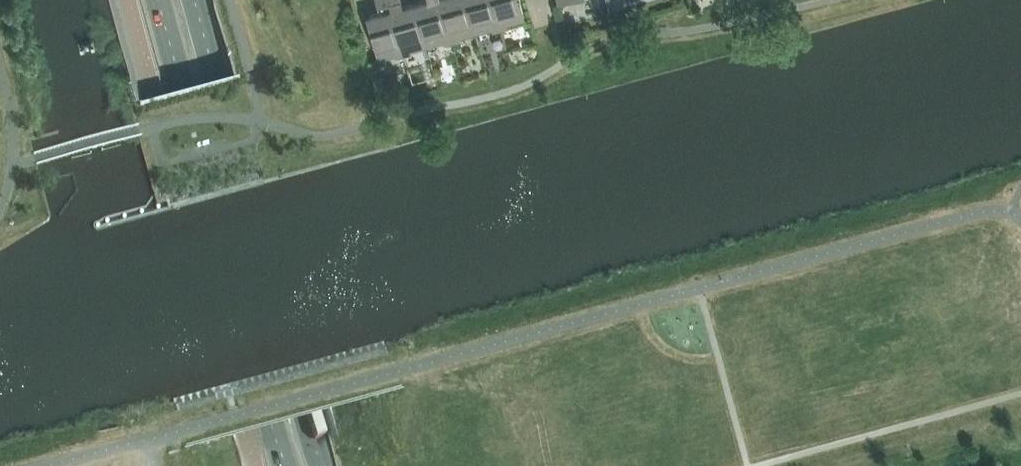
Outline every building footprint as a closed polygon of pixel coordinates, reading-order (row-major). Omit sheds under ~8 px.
[(366,15),(377,59),(395,54),(396,58),(404,56),(388,0),(376,0),(377,5),(380,4),(382,11),(366,15)] [(404,56),(411,54),(410,50),(427,45),(415,2),(399,6),(397,0),(388,0),(404,56)] [(415,2),(427,45),(443,41),(444,45),(452,43),(440,0),(421,0),(415,2)] [(452,43),(459,41),(458,37),(474,32),(466,0),(440,0),(452,43)] [(474,32),(491,28),(492,32),(500,29),(492,0),(466,0),(474,32)] [(500,29),(508,27),(507,23),(524,19),(519,0),(492,0),(500,29)]
